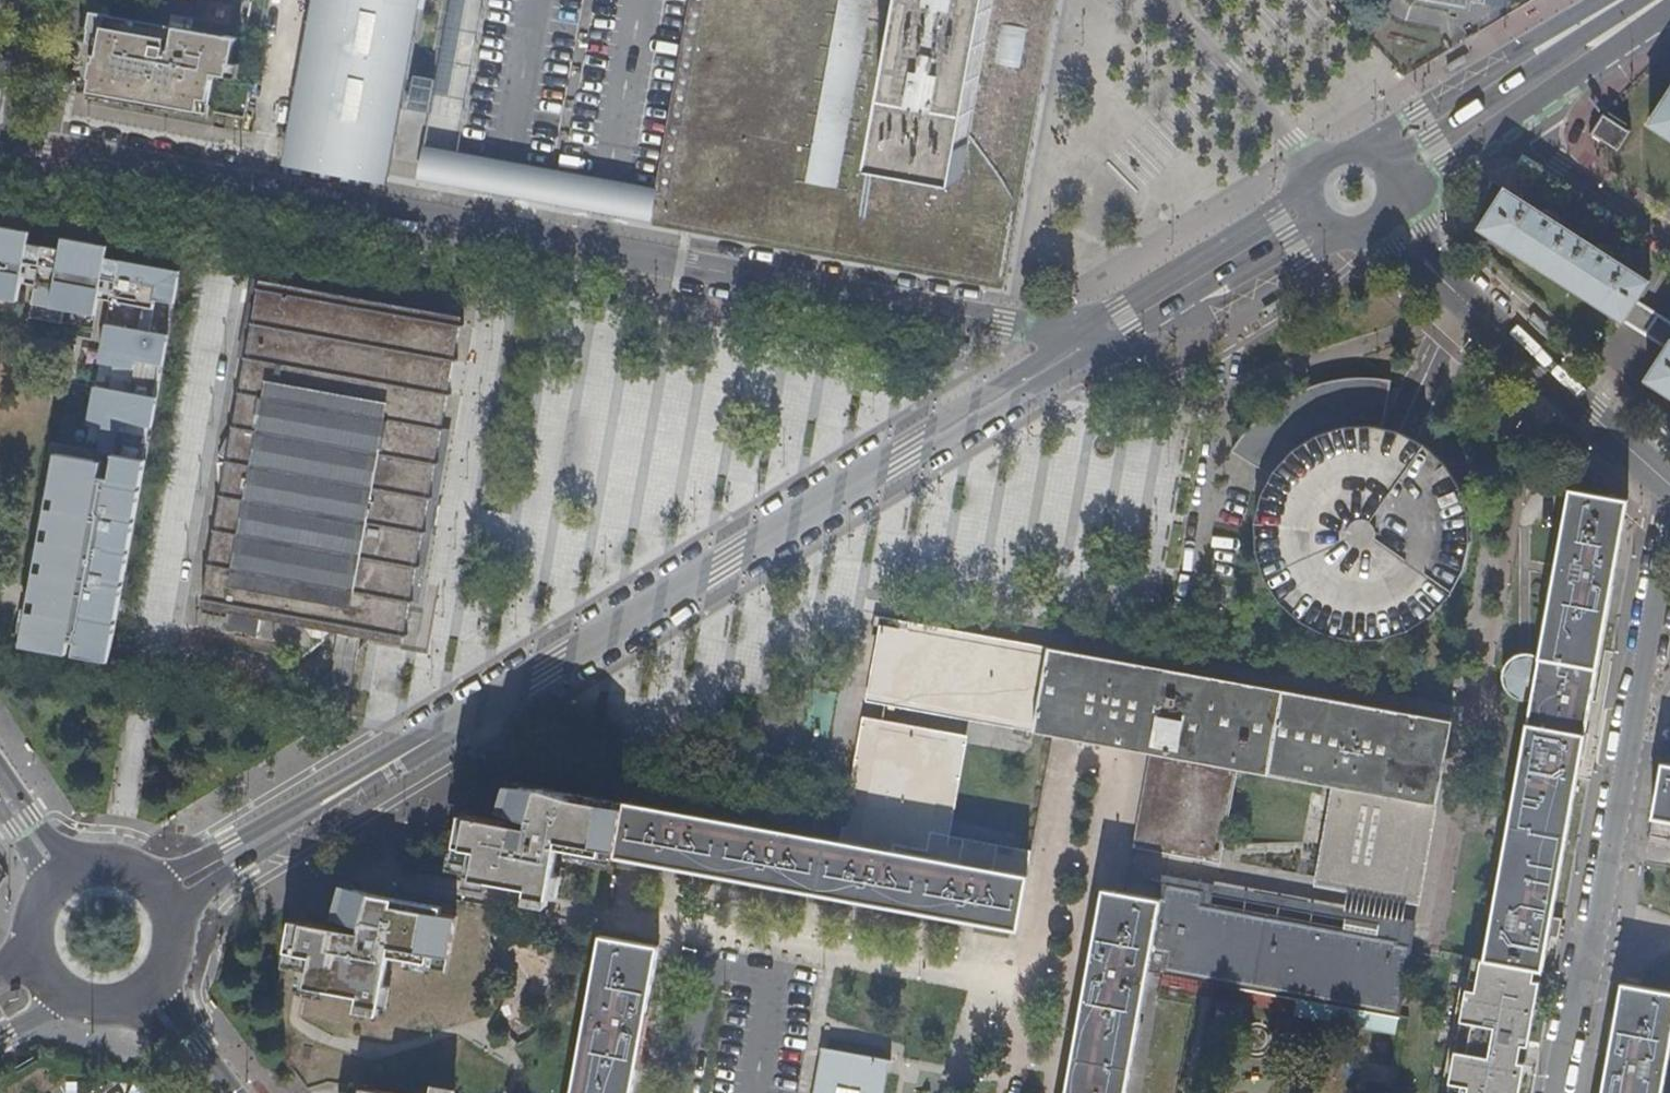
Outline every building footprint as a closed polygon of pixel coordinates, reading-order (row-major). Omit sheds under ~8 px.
[(299,142),(396,161),(422,0),(322,0),(299,142)] [(796,232),(834,0),(711,0),(700,60),(708,61),(705,72),(698,71),(681,160),(689,162),(687,171),(680,170),(673,210),(705,215),(706,208),(717,210),(716,217),(749,223),(750,216),(772,220),(771,227),(796,232)] [(841,240),(880,0),(834,0),(796,232),(841,240)] [(939,257),(940,249),(962,253),(960,261),(994,267),(1007,196),(1025,93),(973,85),(984,20),(1035,28),(1040,3),(1032,2),(1033,0),(981,0),(952,179),(876,167),(903,0),(880,0),(841,240),(851,241),(852,234),(873,237),(872,245),(939,257)] [(876,167),(952,179),(981,0),(903,0),(876,167)] [(1418,0),(1473,10),(1474,0),(1418,0)] [(110,15),(108,15),(101,53),(237,78),(244,38),(199,30),(195,48),(172,44),(175,31),(109,19),(110,15)] [(995,56),(1016,58),(1019,29),(999,27),(995,56)] [(1651,124),(1669,136),(1669,93),(1651,124)] [(1592,131),(1591,133),(1592,135),(1593,133),(1617,148),(1616,150),(1618,151),(1619,149),(1618,148),(1629,131),(1630,132),(1632,130),(1630,128),(1628,129),(1605,115),(1606,113),(1604,112),(1603,114),(1604,114),(1593,132),(1592,131)] [(1481,228),(1623,319),(1636,299),(1648,281),(1505,189),(1481,228)] [(15,301),(28,231),(0,226),(0,299),(15,301)] [(59,249),(41,246),(28,317),(60,323),(62,310),(93,316),(106,246),(61,237),(59,249)] [(31,646),(109,661),(146,461),(143,460),(166,335),(149,332),(154,300),(172,303),(177,271),(118,260),(106,323),(103,323),(96,362),(111,365),(106,388),(91,386),(84,425),(99,427),(96,445),(88,443),(86,449),(33,438),(29,455),(46,458),(39,493),(23,490),(19,508),(35,512),(28,547),(12,544),(8,562),(24,565),(21,585),(42,589),(37,612),(21,609),(16,633),(33,636),(31,646)] [(249,359),(207,598),(239,605),(232,636),(259,640),(265,608),(406,634),(465,316),(264,280),(249,359)] [(1666,348),(1669,342),(1669,322),(1636,299),(1623,319),(1623,320),(1666,348)] [(1669,394),(1669,342),(1666,348),(1647,380),(1669,394)] [(1247,452),(1274,474),(1274,473),(1297,447),(1321,432),(1348,424),(1375,423),(1385,424),(1393,386),(1373,383),(1344,385),(1343,379),(1297,394),(1300,401),(1272,422),(1247,452)] [(1274,473),(1274,474),(1263,497),(1258,523),(1260,548),(1267,573),(1281,595),(1299,613),(1321,626),(1345,634),(1371,636),(1396,631),(1420,621),(1440,605),(1456,585),(1467,562),(1472,537),(1471,511),(1463,486),(1450,464),(1432,446),(1410,432),(1385,424),(1375,423),(1348,424),(1321,432),(1297,447),(1274,473)] [(1544,969),(1628,502),(1607,499),(1571,493),(1491,958),(1517,964),(1544,969)] [(917,623),(886,617),(883,628),(916,634),(917,623)] [(1052,648),(917,623),(916,634),(1050,658),(1052,648)] [(883,628),(872,695),(1105,738),(1104,748),(1120,750),(1136,753),(1153,756),(1138,845),(1223,860),(1240,763),(1338,778),(1320,880),(1405,893),(1422,801),(1435,728),(1132,673),(1050,658),(916,634),(883,628)] [(628,802),(618,856),(618,857),(850,898),(969,920),(1020,929),(1033,859),(932,840),(951,743),(882,732),(862,846),(846,843),(845,843),(628,802)] [(1136,753),(1120,842),(1138,845),(1153,756),(1136,753)] [(1665,764),(1656,817),(1669,820),(1669,765),(1665,764)] [(618,856),(628,802),(544,788),(516,788),(508,815),(512,817),(510,825),(463,818),(456,864),(478,867),(476,880),(531,888),(531,895),(553,899),(560,847),(618,856)] [(1438,804),(1422,801),(1405,893),(1320,880),(1316,904),(1353,911),(1357,895),(1403,902),(1399,920),(1416,923),(1421,898),(1438,804)] [(1166,872),(1165,877),(1164,883),(1210,891),(1208,905),(1401,940),(1403,926),(1415,928),(1416,923),(1399,920),(1353,911),(1316,904),(1218,886),(1219,881),(1223,860),(1138,845),(1136,856),(1168,860),(1166,872)] [(1169,954),(1167,974),(1400,1015),(1415,928),(1403,926),(1401,940),(1208,905),(1210,891),(1164,883),(1161,900),(1164,901),(1152,951),(1169,954)] [(443,960),(449,920),(433,917),(435,910),(366,898),(340,890),(330,922),(333,924),(331,932),(309,928),(301,976),(299,991),(306,992),(351,999),(351,1006),(373,1010),(382,960),(421,965),(422,957),(443,960)] [(1070,1092),(1127,1092),(1146,986),(1155,987),(1158,972),(1148,970),(1152,951),(1164,901),(1161,900),(1127,894),(1106,890),(1094,960),(1070,1092)] [(291,974),(299,927),(283,924),(275,971),(291,974)] [(291,974),(301,976),(309,928),(299,927),(291,974)] [(659,947),(603,937),(599,957),(597,967),(574,1092),(633,1092),(659,947)] [(1148,970),(1158,972),(1167,974),(1169,954),(1152,951),(1148,970)] [(1463,1017),(1460,1032),(1530,1045),(1536,1012),(1529,1010),(1531,1001),(1538,1002),(1542,980),(1535,979),(1537,969),(1544,970),(1544,969),(1517,964),(1491,958),(1490,958),(1475,956),(1471,976),(1481,977),(1479,988),(1469,986),(1465,1006),(1476,1008),(1474,1019),(1463,1017)] [(1627,984),(1607,1092),(1665,1092),(1669,1065),(1669,992),(1627,984)] [(817,1050),(821,1050),(814,1092),(883,1092),(886,1074),(889,1061),(890,1062),(890,1059),(882,1058),(882,1056),(827,1046),(827,1049),(817,1047),(817,1050)] [(1457,1050),(1454,1070),(1464,1071),(1462,1083),(1451,1081),(1449,1092),(1521,1092),(1525,1073),(1518,1072),(1519,1063),(1526,1065),(1527,1062),(1516,1060),(1516,1059),(1500,1056),(1499,1057),(1457,1050)]
